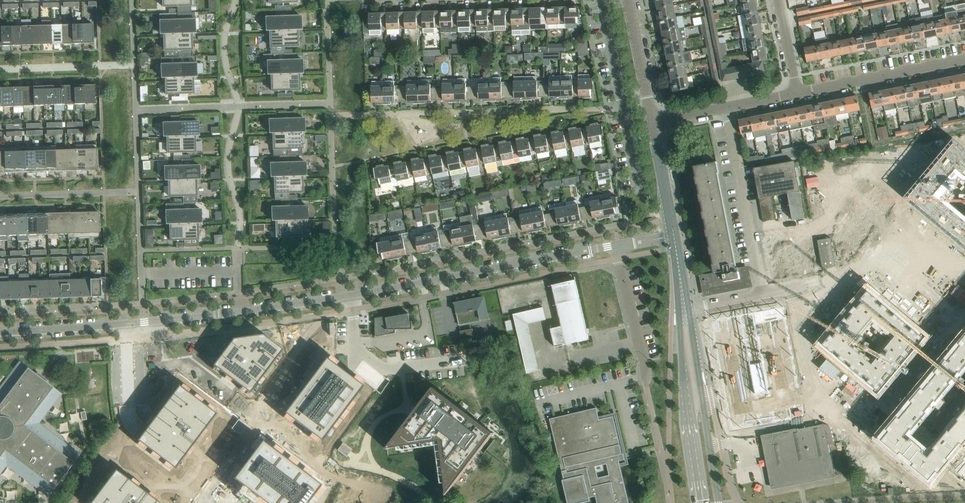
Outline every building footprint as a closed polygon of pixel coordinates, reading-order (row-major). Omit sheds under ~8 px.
[(191,0),(176,0),(177,6),(177,9),(177,13),(191,13),(191,6),(191,0)] [(757,6),(758,5),(757,0),(754,0),(742,2),(744,14),(758,11),(757,6)] [(809,6),(808,0),(802,0),(803,7),(796,9),(797,16),(810,13),(809,9),(808,6),(809,6)] [(881,2),(869,4),(870,8),(876,7),(877,11),(883,10),(882,6),(881,2)] [(676,17),(674,5),(657,8),(658,14),(657,14),(658,20),(676,17)] [(577,23),(577,18),(580,17),(578,6),(578,7),(565,7),(565,24),(565,29),(577,28),(577,23)] [(565,7),(547,8),(547,10),(547,24),(548,29),(559,29),(559,24),(565,24),(565,7)] [(523,9),(511,9),(511,11),(512,26),(512,30),(524,30),(523,25),(530,25),(529,10),(529,8),(523,9)] [(541,8),(529,8),(529,10),(530,25),(530,30),(541,29),(541,25),(547,24),(547,10),(547,8),(541,8)] [(720,19),(718,12),(714,13),(713,8),(708,9),(710,21),(715,20),(720,19)] [(506,9),(494,10),(494,11),(494,31),(506,31),(506,26),(512,26),(511,11),(511,9),(506,9)] [(957,10),(957,12),(961,32),(964,31),(964,9),(957,10)] [(470,10),(458,11),(458,12),(459,27),(459,32),(470,32),(470,27),(476,27),(476,12),(476,10),(470,10)] [(488,10),(476,10),(476,12),(476,27),(476,31),(488,31),(494,31),(494,11),(494,10),(488,10)] [(435,12),(422,12),(422,14),(423,28),(423,33),(435,33),(434,28),(441,28),(440,13),(440,11),(435,12)] [(452,11),(440,11),(440,13),(441,28),(441,33),(452,32),(452,28),(459,27),(458,12),(458,11),(452,11)] [(762,23),(761,17),(759,17),(758,11),(744,14),(738,16),(741,27),(762,23)] [(195,12),(191,13),(177,13),(178,33),(192,32),(194,32),(194,33),(195,33),(195,12)] [(417,12),(405,13),(405,14),(405,29),(405,34),(417,33),(417,29),(423,28),(422,14),(422,12),(417,12)] [(961,32),(957,12),(945,14),(949,34),(961,32)] [(169,13),(159,14),(160,34),(161,34),(161,33),(163,33),(178,33),(177,13),(169,13)] [(369,19),(363,19),(364,33),(370,33),(370,35),(381,35),(381,30),(387,30),(387,15),(387,13),(381,13),(369,14),(369,19)] [(399,13),(387,13),(387,15),(387,30),(388,34),(399,34),(399,29),(405,29),(405,14),(405,13),(399,13)] [(822,14),(810,16),(811,21),(811,20),(812,23),(824,21),(823,18),(822,14)] [(949,34),(945,14),(933,16),(934,21),(937,36),(949,34)] [(933,15),(921,18),(922,24),(926,39),(937,36),(934,21),(933,16),(933,15)] [(301,30),(301,16),(283,17),(284,29),(298,29),(300,29),(300,30),(301,30)] [(810,16),(798,18),(799,26),(812,23),(811,20),(811,21),(810,16)] [(284,29),(283,17),(275,17),(265,17),(266,31),(267,31),(267,30),(269,30),(284,29)] [(678,28),(676,17),(658,20),(659,26),(661,26),(662,31),(678,28)] [(51,20),(41,20),(41,25),(42,45),(52,44),(51,25),(51,20)] [(703,24),(700,24),(702,36),(705,35),(710,34),(707,23),(703,24)] [(763,35),(761,29),(763,29),(762,23),(741,27),(743,39),(763,35)] [(72,44),(72,24),(62,25),(62,44),(72,44)] [(83,43),(82,24),(72,24),(72,44),(83,43)] [(93,43),(93,24),(82,24),(83,43),(93,43)] [(886,26),(886,27),(890,46),(902,43),(899,28),(898,24),(886,26)] [(926,39),(922,24),(911,26),(914,41),(926,39)] [(42,45),(41,25),(31,26),(32,45),(42,45)] [(62,44),(62,25),(51,25),(52,44),(62,44)] [(11,46),(11,26),(0,27),(1,46),(11,46)] [(21,45),(21,26),(11,26),(11,46),(21,45)] [(32,45),(31,26),(21,26),(21,45),(32,45)] [(914,41),(911,26),(899,28),(902,43),(914,41)] [(684,27),(678,28),(662,31),(663,37),(661,38),(662,44),(680,40),(686,39),(684,27)] [(890,46),(886,27),(875,30),(878,48),(890,46)] [(284,29),(269,30),(270,47),(270,54),(273,54),(276,54),(284,53),(284,49),(284,47),(284,29)] [(298,46),(298,29),(284,29),(284,47),(298,46)] [(878,48),(875,30),(863,32),(866,51),(878,48)] [(192,49),(192,32),(178,33),(178,50),(178,57),(196,57),(196,56),(193,56),(192,49)] [(866,51),(863,32),(851,35),(852,38),(855,53),(866,51)] [(178,50),(178,33),(163,33),(164,50),(164,57),(178,57),(178,50)] [(767,47),(765,41),(764,41),(763,35),(743,39),(742,39),(744,51),(751,50),(767,47)] [(831,58),(828,43),(827,37),(815,39),(816,45),(819,60),(831,58)] [(855,53),(852,38),(840,40),(843,55),(855,53)] [(683,52),(680,40),(662,44),(663,50),(665,49),(666,55),(683,52)] [(843,55),(840,40),(828,43),(831,58),(843,55)] [(819,60),(816,45),(804,48),(807,63),(819,60)] [(767,59),(766,53),(768,53),(767,47),(751,50),(753,62),(767,59)] [(588,55),(587,48),(578,50),(579,57),(588,55)] [(685,64),(683,52),(666,55),(667,61),(666,61),(667,67),(685,64)] [(273,61),(267,61),(267,75),(269,74),(271,74),(285,73),(285,60),(284,53),(276,54),(273,54),(273,61)] [(292,53),(284,53),(285,60),(285,73),(299,73),(301,73),(303,73),(302,60),(295,60),(295,57),(303,57),(303,53),(292,53)] [(724,62),(722,55),(717,56),(720,69),(726,68),(728,68),(726,62),(724,62)] [(179,77),(179,64),(178,57),(161,57),(161,64),(161,78),(163,78),(163,77),(165,77),(179,77)] [(197,77),(196,63),(196,57),(178,57),(179,64),(179,77),(193,76),(195,76),(195,77),(197,77)] [(149,59),(140,59),(140,67),(145,67),(145,63),(149,63),(149,59)] [(765,72),(763,62),(762,60),(756,62),(758,74),(765,72)] [(758,74),(756,62),(750,63),(752,75),(758,74)] [(752,75),(750,63),(744,64),(746,76),(752,75)] [(687,75),(685,64),(667,67),(668,73),(670,73),(671,78),(687,75)] [(746,76),(744,64),(738,66),(740,77),(746,76)] [(740,77),(738,66),(731,67),(734,79),(740,77)] [(734,79),(731,67),(728,68),(726,68),(728,80),(734,79)] [(728,80),(726,68),(720,69),(722,81),(728,80)] [(286,90),(285,73),(271,74),(271,91),(286,90)] [(300,90),(299,73),(285,73),(286,90),(300,90)] [(579,94),(579,83),(573,84),(573,80),(572,80),(572,75),(561,76),(562,99),(567,99),(567,97),(573,96),(573,94),(579,94)] [(595,90),(592,79),(591,79),(590,79),(590,75),(578,75),(579,83),(579,94),(579,96),(585,96),(585,98),(591,98),(591,90),(593,90),(595,90)] [(690,88),(687,75),(671,78),(672,84),(670,85),(671,90),(673,90),(673,91),(690,88)] [(964,75),(952,77),(956,97),(964,95),(964,82),(964,75)] [(194,93),(193,76),(179,77),(180,94),(194,93)] [(544,95),(543,84),(537,85),(537,81),(536,76),(525,77),(526,100),(532,100),(532,98),(538,98),(538,95),(544,95)] [(562,99),(561,76),(550,76),(550,81),(549,81),(549,84),(543,84),(544,95),(550,95),(550,97),(556,97),(556,99),(562,99)] [(180,94),(179,77),(165,77),(165,94),(180,94)] [(508,96),(508,86),(502,86),(502,82),(501,82),(501,77),(490,78),(490,101),(496,101),(496,99),(502,99),(502,96),(508,96)] [(526,100),(525,77),(514,77),(514,82),(514,85),(508,86),(508,96),(514,96),(514,98),(520,98),(520,100),(526,100)] [(956,97),(952,77),(940,79),(944,99),(956,97)] [(490,101),(490,78),(479,78),(479,83),(478,83),(478,87),(472,87),(472,97),(479,97),(479,99),(485,99),(485,102),(490,101)] [(455,103),(454,79),(443,79),(443,84),(443,88),(437,88),(437,98),(443,98),(443,101),(449,100),(449,103),(455,103)] [(472,97),(472,87),(466,87),(466,83),(465,83),(465,79),(454,79),(455,103),(461,102),(461,100),(467,100),(466,97),(472,97)] [(944,99),(940,79),(928,82),(932,101),(944,99)] [(407,85),(401,85),(401,89),(401,99),(407,99),(407,102),(413,102),(414,104),(419,104),(419,80),(407,80),(408,85),(407,85)] [(437,98),(437,88),(431,88),(430,84),(430,85),(430,80),(419,80),(419,104),(425,104),(425,101),(431,101),(431,98),(437,98)] [(384,105),(383,81),(372,82),(372,86),(371,86),(372,103),(378,103),(378,105),(384,105)] [(401,99),(401,89),(395,89),(395,86),(394,86),(394,81),(383,81),(384,105),(389,105),(389,102),(395,102),(395,100),(401,99)] [(932,101),(928,82),(916,84),(920,104),(932,101)] [(920,104),(916,84),(905,86),(909,106),(920,104)] [(74,104),(74,85),(64,86),(64,105),(74,104)] [(85,104),(84,85),(74,85),(74,104),(85,104)] [(95,104),(95,85),(84,85),(85,104),(95,104)] [(44,105),(43,86),(33,87),(34,106),(44,105)] [(54,105),(53,86),(43,86),(44,105),(54,105)] [(64,105),(64,86),(53,86),(54,105),(64,105)] [(909,106),(905,86),(893,89),(897,109),(909,106)] [(13,106),(13,87),(2,88),(3,107),(13,106)] [(23,106),(23,87),(13,87),(13,106),(23,106)] [(34,106),(33,87),(23,87),(23,106),(34,106)] [(897,109),(893,89),(881,91),(885,109),(885,111),(897,109)] [(885,109),(881,91),(869,93),(873,111),(885,109)] [(860,110),(857,96),(845,98),(848,113),(860,110)] [(849,118),(848,113),(845,98),(833,100),(836,115),(837,121),(849,118)] [(836,115),(833,100),(821,103),(825,121),(833,119),(832,116),(836,115)] [(825,121),(821,103),(810,105),(814,126),(826,123),(825,121)] [(814,126),(810,105),(798,107),(802,128),(814,126)] [(802,128),(798,107),(786,110),(790,130),(802,128)] [(790,130),(786,110),(774,112),(778,133),(790,130)] [(778,133),(774,112),(762,114),(766,135),(769,146),(773,145),(771,134),(778,133)] [(766,135),(762,114),(750,117),(753,132),(754,137),(766,135)] [(180,117),(180,122),(181,135),(195,135),(197,135),(198,135),(198,122),(198,117),(180,117)] [(753,132),(750,117),(738,119),(741,134),(753,132)] [(304,132),(304,118),(286,119),(287,132),(301,131),(303,131),(303,132),(304,132)] [(889,128),(889,118),(880,118),(880,128),(889,128)] [(287,132),(286,119),(269,120),(269,133),(271,133),(271,132),(273,132),(287,132)] [(925,126),(924,121),(912,123),(914,133),(926,130),(925,126)] [(181,135),(180,122),(163,123),(163,136),(165,136),(167,136),(181,135)] [(604,135),(602,124),(601,124),(601,125),(599,125),(598,123),(592,124),(593,126),(587,127),(589,140),(591,148),(602,146),(601,141),(602,141),(601,136),(604,135)] [(914,133),(912,123),(900,126),(901,131),(902,135),(914,133)] [(589,140),(587,127),(575,130),(575,127),(569,128),(569,131),(572,143),(573,152),(585,150),(584,145),(583,141),(589,140)] [(862,128),(860,134),(867,136),(870,130),(862,128)] [(887,128),(877,130),(879,140),(889,138),(887,128)] [(301,131),(287,132),(288,156),(296,156),(302,155),(301,131)] [(572,143),(569,131),(564,132),(558,133),(557,131),(551,132),(552,134),(554,147),(556,155),(567,153),(566,148),(567,148),(566,144),(572,143)] [(288,156),(287,132),(273,132),(273,156),(280,156),(288,156)] [(554,147),(552,134),(540,136),(540,134),(534,135),(534,138),(537,150),(538,159),(550,156),(549,152),(549,148),(554,147)] [(181,152),(181,135),(167,136),(167,153),(181,152)] [(196,152),(195,135),(181,135),(181,152),(196,152)] [(853,135),(847,137),(848,141),(842,142),(843,147),(849,146),(855,144),(853,135)] [(537,150),(534,138),(523,140),(522,138),(516,139),(517,141),(521,162),(532,160),(531,155),(532,155),(531,151),(537,150)] [(843,147),(842,142),(836,144),(835,139),(829,140),(831,149),(843,147)] [(831,149),(829,140),(817,142),(819,152),(831,149)] [(505,141),(499,142),(499,144),(502,157),(503,165),(521,162),(517,141),(505,143),(505,141)] [(819,152),(817,142),(805,144),(807,154),(819,152)] [(98,170),(97,144),(86,145),(87,170),(98,170)] [(502,157),(499,144),(488,147),(487,144),(481,146),(482,148),(484,160),(486,169),(497,167),(496,162),(497,162),(496,158),(502,157)] [(807,154),(805,144),(793,146),(795,157),(798,156),(807,154)] [(908,198),(964,246),(964,221),(935,196),(956,170),(964,178),(964,153),(954,144),(908,198)] [(87,170),(86,145),(75,145),(75,149),(76,149),(77,171),(87,170)] [(36,172),(35,146),(24,147),(24,151),(25,151),(26,172),(36,172)] [(46,172),(45,146),(35,146),(36,172),(46,172)] [(56,171),(56,150),(56,146),(45,146),(46,172),(56,171)] [(249,156),(259,156),(258,146),(249,146),(249,156)] [(795,157),(793,146),(782,149),(783,153),(784,159),(795,157)] [(15,151),(15,147),(4,147),(5,173),(15,173),(15,151)] [(484,160),(482,148),(470,150),(470,148),(464,149),(464,151),(468,167),(468,172),(480,170),(479,165),(479,162),(484,160)] [(76,149),(75,149),(66,150),(67,171),(77,171),(76,149)] [(67,171),(66,150),(56,150),(56,171),(67,171)] [(25,151),(24,151),(15,151),(15,173),(26,172),(25,151)] [(468,167),(464,151),(453,154),(452,151),(446,152),(447,155),(449,167),(451,176),(452,175),(453,180),(463,178),(462,173),(466,172),(466,168),(468,167)] [(783,153),(770,156),(771,157),(772,162),(784,159),(783,153)] [(449,167),(447,155),(435,157),(435,155),(429,156),(429,158),(432,171),(433,179),(449,176),(447,168),(449,167)] [(758,156),(759,156),(759,155),(746,157),(748,166),(760,164),(758,156)] [(772,162),(771,157),(765,158),(764,155),(759,156),(758,156),(760,164),(772,162)] [(432,171),(429,158),(418,160),(417,158),(412,159),(412,161),(415,177),(416,182),(427,180),(426,175),(427,175),(426,172),(432,171)] [(190,159),(182,159),(182,163),(182,166),(182,179),(196,178),(198,178),(198,179),(200,179),(199,166),(192,166),(192,159),(190,159)] [(415,177),(412,161),(400,164),(400,161),(394,162),(395,165),(398,182),(399,186),(410,184),(410,183),(414,182),(413,178),(415,177)] [(800,190),(794,161),(754,168),(759,198),(771,195),(788,193),(800,190)] [(306,176),(305,162),(288,163),(288,176),(302,175),(304,175),(304,176),(306,176)] [(288,176),(288,163),(270,163),(271,177),(272,177),(272,176),(274,176),(288,176)] [(610,169),(609,163),(600,164),(602,171),(610,169)] [(734,269),(714,164),(717,163),(694,167),(694,168),(695,168),(715,272),(706,274),(709,289),(704,290),(705,295),(750,286),(749,281),(748,281),(745,267),(734,269)] [(398,182),(395,165),(383,167),(383,165),(377,166),(377,168),(374,169),(374,168),(376,179),(379,179),(380,184),(381,184),(382,189),(393,187),(392,183),(398,182)] [(182,179),(182,166),(164,167),(165,180),(166,180),(166,179),(168,179),(182,179)] [(260,168),(251,168),(251,178),(260,178),(260,168)] [(215,172),(211,172),(211,179),(220,179),(220,169),(215,169),(215,172)] [(610,169),(602,171),(596,172),(598,180),(612,177),(610,169)] [(303,192),(302,175),(288,176),(289,193),(303,192)] [(289,193),(288,176),(274,176),(275,193),(275,200),(281,200),(289,200),(289,196),(289,193)] [(196,178),(182,179),(183,196),(183,199),(183,203),(194,202),(197,202),(197,196),(196,178)] [(183,196),(182,179),(168,179),(169,197),(183,196)] [(250,189),(260,188),(260,181),(250,181),(250,189)] [(211,192),(222,191),(221,182),(211,182),(211,192)] [(805,218),(800,190),(788,193),(793,220),(805,218)] [(877,190),(870,198),(886,210),(892,203),(877,190)] [(619,213),(616,196),(615,196),(615,197),(612,198),(611,193),(601,195),(605,218),(611,217),(610,215),(619,213)] [(605,218),(601,195),(589,197),(590,202),(590,206),(585,207),(586,217),(592,216),(593,218),(599,217),(599,219),(605,218)] [(772,202),(771,195),(759,198),(760,204),(772,202)] [(870,198),(864,205),(879,218),(886,210),(870,198)] [(586,217),(585,207),(579,208),(578,204),(577,204),(576,200),(566,202),(570,225),(576,224),(575,222),(581,220),(581,218),(586,217)] [(194,202),(183,203),(183,207),(183,210),(184,223),(198,222),(200,222),(200,223),(201,223),(201,209),(194,210),(194,202)] [(566,202),(548,205),(550,213),(552,224),(558,222),(558,225),(564,224),(564,226),(570,225),(566,202)] [(773,208),(772,202),(760,204),(761,210),(773,208)] [(184,223),(183,210),(183,207),(183,203),(175,203),(165,204),(166,210),(166,224),(167,224),(167,223),(170,223),(184,223)] [(864,205),(858,212),(873,225),(879,218),(864,205)] [(307,220),(307,206),(289,207),(290,219),(304,219),(306,219),(306,220),(307,220)] [(552,224),(550,213),(544,215),(543,211),(542,211),(541,206),(531,209),(535,232),(541,231),(540,228),(546,227),(546,225),(552,224)] [(290,219),(289,207),(272,207),(272,221),(273,221),(273,220),(275,220),(290,219)] [(393,223),(403,222),(401,208),(391,209),(393,223)] [(774,214),(773,208),(761,210),(762,216),(774,214)] [(535,232),(531,209),(520,211),(520,215),(520,216),(521,219),(515,220),(517,230),(523,229),(523,232),(529,231),(529,233),(535,232)] [(79,238),(78,212),(68,213),(69,234),(68,234),(68,238),(79,238)] [(89,237),(88,212),(78,212),(79,238),(89,237)] [(100,233),(99,212),(88,212),(89,237),(99,237),(99,233),(100,233)] [(858,212),(852,220),(867,233),(873,225),(858,212)] [(38,235),(37,213),(27,214),(28,235),(27,235),(27,239),(38,239),(38,235)] [(48,234),(47,213),(37,213),(38,235),(48,234)] [(58,234),(58,213),(47,213),(48,234),(48,239),(59,238),(58,234)] [(69,234),(68,213),(58,213),(58,234),(68,234),(69,234)] [(386,219),(384,213),(376,214),(377,221),(386,219)] [(517,230),(515,220),(509,221),(508,218),(507,218),(506,213),(496,215),(500,239),(506,238),(505,235),(511,234),(511,232),(517,230)] [(17,235),(17,214),(7,214),(7,236),(17,235)] [(27,214),(17,214),(17,235),(18,240),(27,240),(27,239),(27,235),(28,235),(27,214)] [(500,239),(496,215),(485,218),(486,222),(485,222),(486,226),(480,227),(482,237),(488,236),(488,239),(494,237),(494,240),(500,239)] [(471,216),(460,218),(461,222),(465,246),(471,244),(470,242),(476,241),(476,238),(482,237),(480,227),(479,224),(473,225),(471,216)] [(290,237),(290,219),(275,220),(276,237),(290,237)] [(304,236),(304,219),(290,219),(290,237),(304,236)] [(852,220),(846,227),(861,240),(867,233),(852,220)] [(198,222),(184,223),(184,240),(184,243),(184,247),(199,246),(198,239),(198,222)] [(465,246),(461,222),(443,226),(445,234),(447,244),(453,243),(453,245),(459,244),(460,247),(465,246)] [(184,240),(184,223),(170,223),(170,240),(184,240)] [(447,244),(445,234),(439,235),(438,232),(437,227),(426,229),(430,252),(436,251),(435,249),(441,248),(441,245),(447,244)] [(846,227),(839,235),(854,248),(861,240),(846,227)] [(430,252),(426,229),(415,231),(416,236),(415,236),(416,240),(410,241),(412,251),(418,250),(418,252),(424,251),(425,253),(430,252)] [(412,251),(410,241),(404,242),(403,238),(402,234),(391,236),(395,259),(401,258),(400,256),(406,255),(406,252),(412,251)] [(395,259),(391,236),(380,238),(381,243),(378,243),(377,243),(380,260),(389,258),(390,260),(395,259)] [(836,266),(830,237),(818,240),(823,268),(836,266)] [(817,249),(808,250),(811,271),(812,271),(812,270),(820,269),(820,270),(821,269),(817,249)] [(808,250),(799,252),(802,273),(803,273),(803,272),(811,270),(811,271),(808,250)] [(799,252),(790,254),(793,274),(794,274),(794,273),(802,272),(802,273),(799,252)] [(790,254),(780,255),(784,276),(785,276),(785,275),(793,274),(790,254)] [(780,255),(771,257),(775,278),(776,278),(776,277),(784,275),(784,276),(780,255)] [(29,274),(19,274),(19,280),(19,299),(30,299),(29,280),(29,274)] [(60,298),(59,274),(49,274),(49,279),(50,298),(60,298)] [(70,298),(70,278),(69,274),(59,274),(60,298),(70,298)] [(105,277),(90,278),(91,297),(101,297),(106,297),(106,290),(105,279),(105,277)] [(81,297),(80,278),(70,278),(70,298),(81,297)] [(91,297),(90,278),(80,278),(81,297),(91,297)] [(40,299),(39,279),(29,280),(30,299),(40,299)] [(50,298),(49,279),(39,279),(40,299),(50,298)] [(9,280),(0,281),(0,300),(9,300),(9,280)] [(19,299),(19,280),(9,280),(9,300),(19,299)] [(589,340),(575,280),(552,285),(561,326),(551,329),(555,347),(589,340)] [(848,320),(839,331),(841,333),(837,337),(835,335),(827,345),(837,354),(839,352),(843,355),(842,357),(848,362),(850,360),(854,364),(852,366),(864,376),(866,374),(870,378),(868,380),(878,388),(886,378),(884,377),(888,372),(890,374),(900,363),(898,361),(901,357),(903,358),(908,352),(906,350),(910,346),(912,348),(920,338),(910,330),(908,332),(904,328),(906,326),(894,316),(892,318),(888,315),(890,313),(883,307),(882,309),(877,306),(879,304),(869,295),(861,305),(863,306),(859,311),(857,309),(852,315),(854,317),(850,321),(848,320)] [(484,298),(455,304),(459,321),(480,317),(481,320),(488,318),(484,298)] [(783,307),(711,321),(731,429),(798,416),(799,416),(800,415),(801,415),(801,414),(802,413),(802,412),(803,412),(803,411),(803,410),(803,409),(783,307)] [(529,311),(513,314),(516,327),(528,324),(532,323),(537,322),(541,321),(546,320),(543,308),(539,309),(534,310),(529,311)] [(395,330),(400,330),(413,329),(413,321),(412,321),(412,322),(410,322),(409,314),(396,316),(396,314),(375,318),(376,337),(396,333),(396,332),(395,332),(395,330)] [(529,330),(528,324),(516,327),(517,332),(529,330)] [(472,330),(461,332),(462,338),(474,336),(472,330)] [(531,335),(529,330),(517,332),(519,338),(531,335)] [(232,338),(213,364),(249,392),(281,349),(262,334),(232,338)] [(532,341),(531,335),(519,338),(520,344),(532,341)] [(899,418),(897,416),(886,429),(888,431),(881,440),(928,480),(936,470),(938,472),(948,460),(946,458),(959,442),(962,444),(964,440),(964,409),(956,420),(957,421),(949,432),(947,430),(932,448),(934,449),(927,457),(923,453),(925,451),(910,438),(908,440),(904,437),(910,429),(911,430),(926,413),(925,412),(934,401),(935,402),(950,384),(949,383),(957,372),(959,373),(964,366),(964,335),(957,344),(960,346),(905,411),(899,418)] [(533,347),(532,341),(520,344),(521,350),(533,347)] [(535,353),(533,347),(521,350),(523,356),(535,353)] [(385,386),(316,479),(343,499),(439,372),(412,352),(385,386)] [(536,359),(535,353),(523,356),(524,362),(536,359)] [(325,358),(284,412),(300,425),(304,428),(321,440),(362,385),(325,358)] [(537,365),(536,359),(524,362),(525,368),(537,365)] [(49,403),(51,405),(60,393),(62,394),(45,381),(47,379),(37,372),(36,374),(19,361),(18,361),(20,363),(11,375),(13,376),(0,393),(0,467),(6,459),(32,480),(31,481),(48,495),(47,497),(60,480),(62,482),(69,472),(68,471),(80,454),(79,455),(61,442),(59,444),(33,424),(49,403)] [(539,371),(537,365),(525,368),(527,374),(539,371)] [(80,502),(190,502),(248,425),(178,372),(136,429),(80,502)] [(415,412),(386,449),(388,449),(389,448),(398,447),(398,446),(430,442),(431,448),(431,449),(432,449),(432,450),(433,451),(434,451),(435,451),(436,451),(437,450),(438,450),(438,449),(438,448),(438,447),(440,446),(446,492),(446,493),(446,495),(480,451),(491,436),(493,433),(433,387),(428,394),(415,412)] [(619,461),(625,460),(623,453),(622,454),(613,416),(603,418),(603,417),(599,418),(596,408),(549,419),(560,465),(564,480),(562,480),(567,502),(582,502),(590,501),(589,498),(596,496),(597,502),(629,502),(619,461)] [(773,434),(762,436),(765,450),(772,488),(834,476),(828,445),(834,444),(831,427),(824,424),(773,434)] [(233,478),(266,502),(306,502),(320,484),(261,440),(249,456),(244,462),(233,478)]
